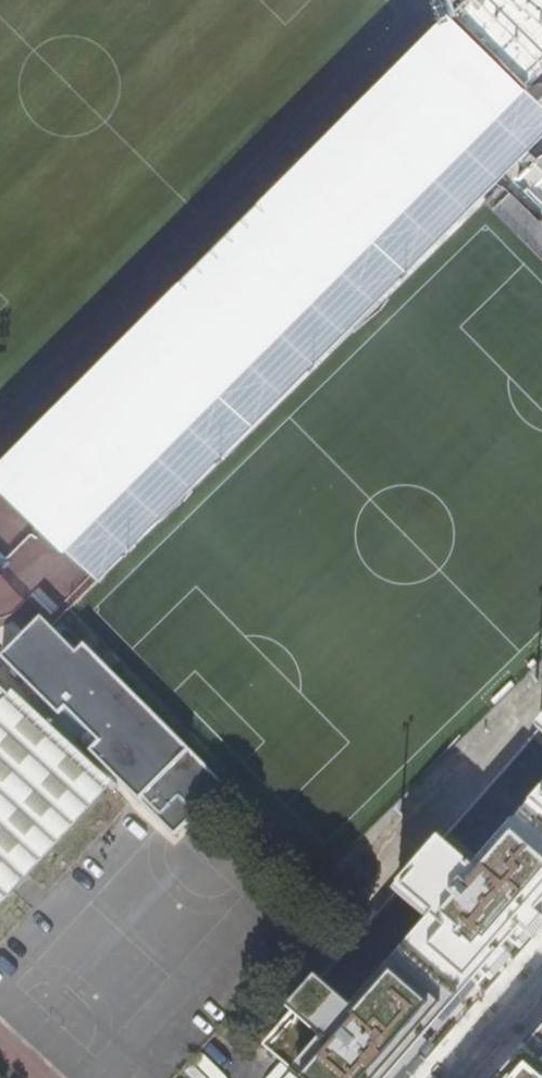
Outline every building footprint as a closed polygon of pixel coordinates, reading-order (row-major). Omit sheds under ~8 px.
[(57,445),(103,492),(541,59),(541,40),(505,3),(57,445)] [(0,378),(0,439),(31,409),(0,378)] [(108,785),(0,681),(0,900),(108,785)] [(526,737),(541,751),(541,718),(526,737)] [(260,1042),(301,1077),(411,1077),(541,928),(541,783),(469,867),(437,839),(393,890),(428,920),(348,1011),(313,981),(260,1042)] [(501,1077),(541,1077),(541,1032),(501,1077)]
